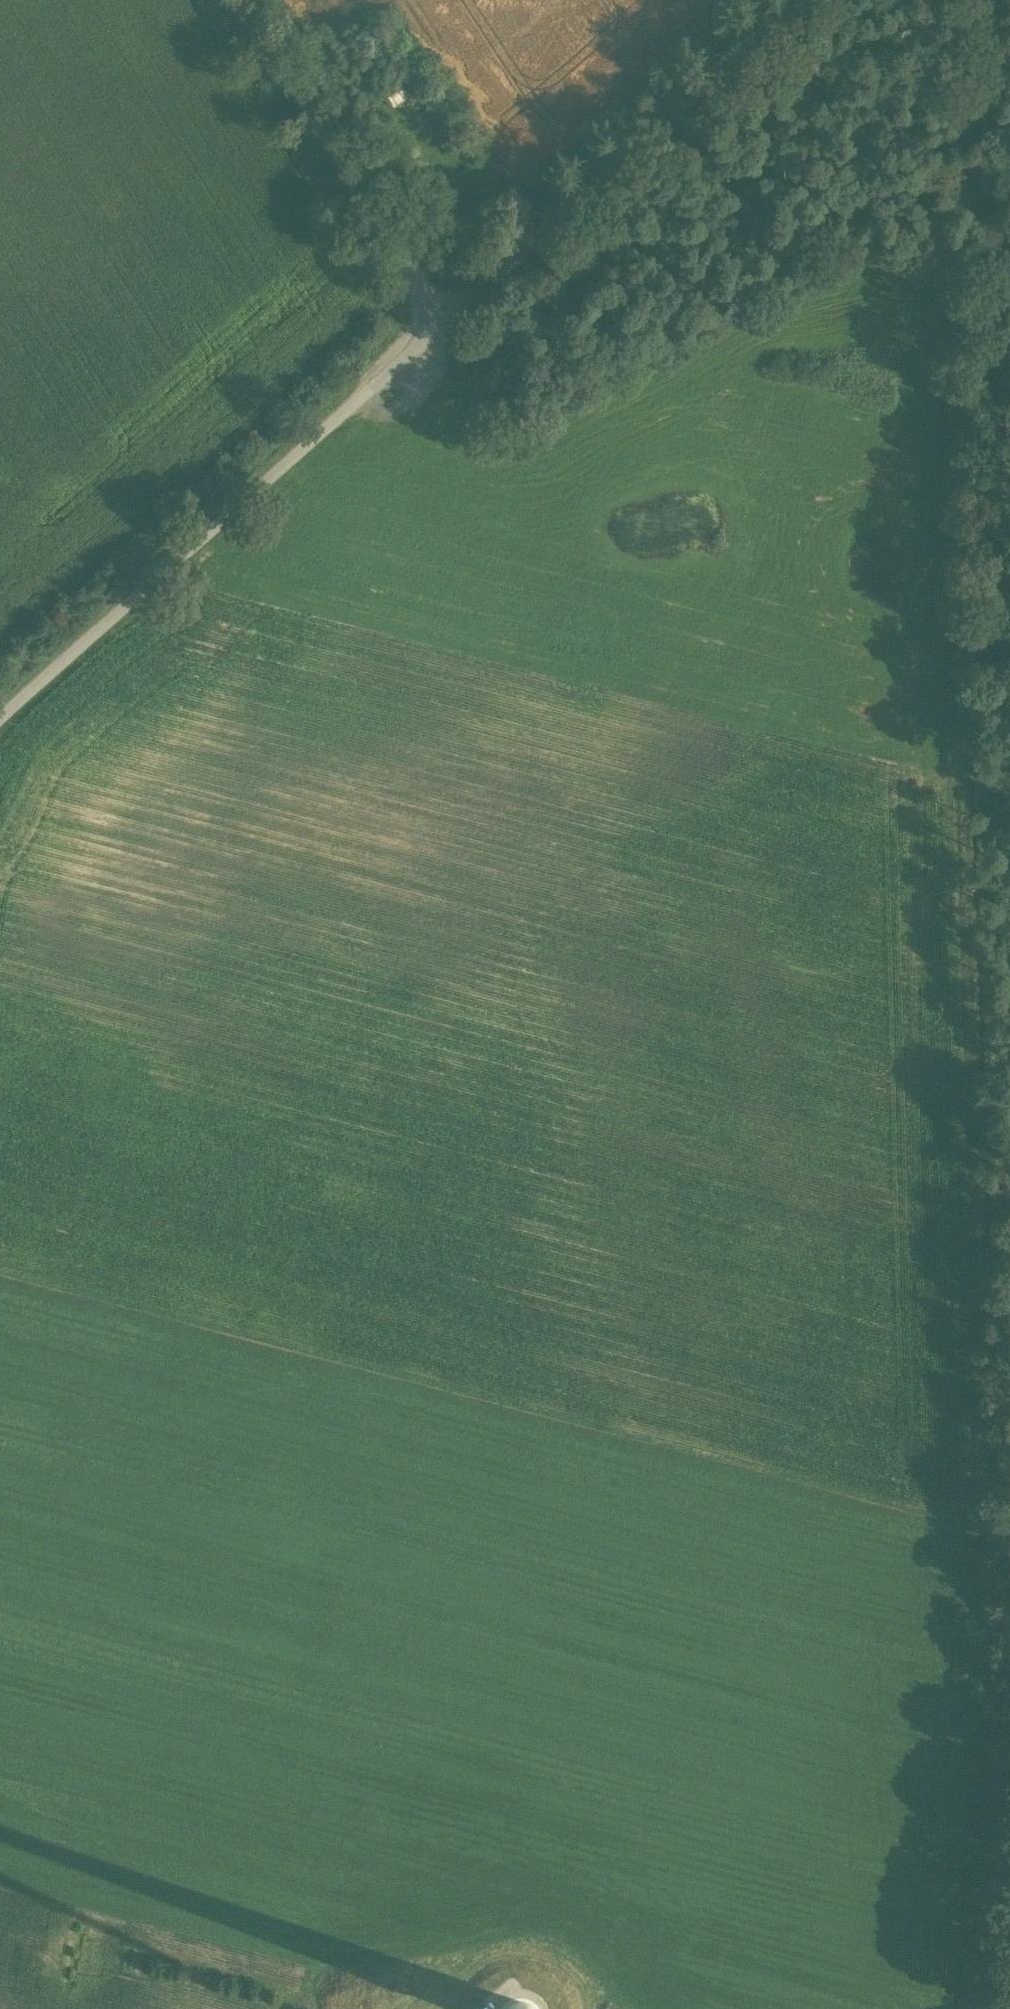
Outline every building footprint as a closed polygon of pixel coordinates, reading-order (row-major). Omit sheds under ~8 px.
[(403,85),(387,94),(394,105),(409,96),(403,85)]
